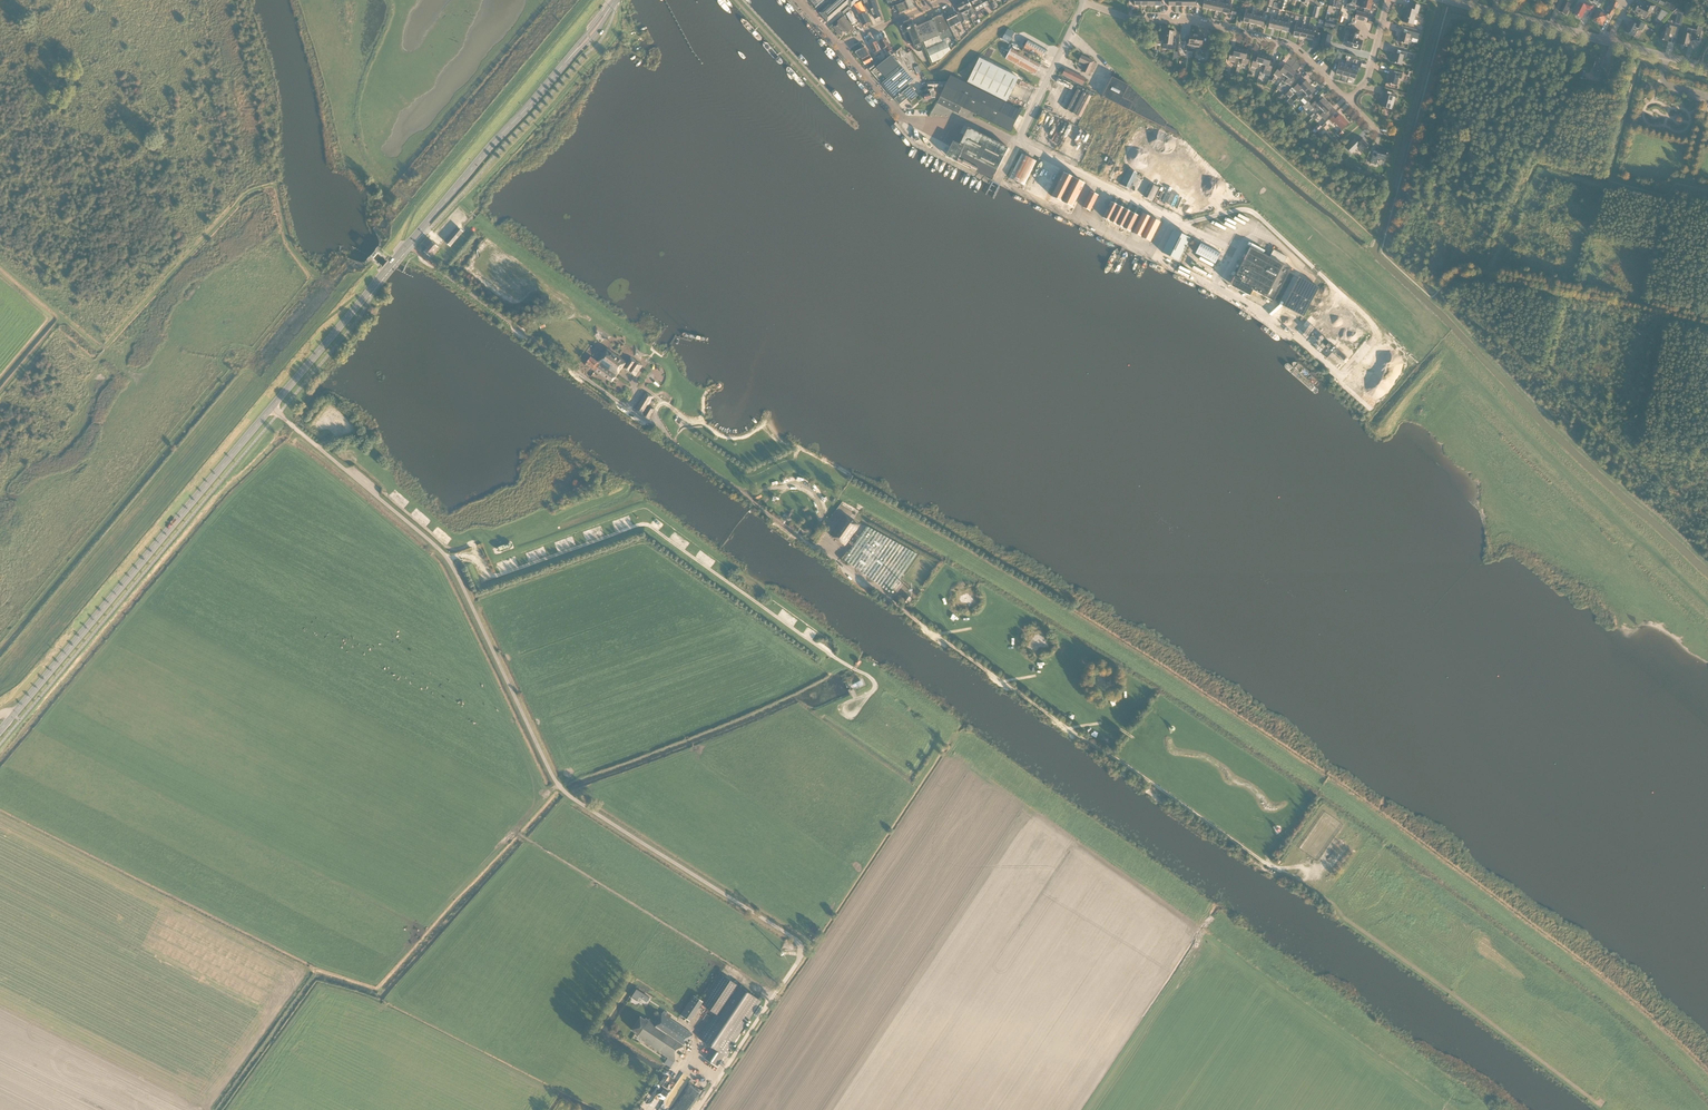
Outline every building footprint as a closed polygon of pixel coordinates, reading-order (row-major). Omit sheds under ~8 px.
[(816,9),(825,1),(824,0),(808,0),(816,9)] [(860,0),(835,0),(820,13),(828,22),(848,4),(851,8),(860,0)] [(874,0),(863,0),(865,3),(868,2),(876,19),(881,17),(874,0)] [(984,7),(982,4),(981,4),(978,0),(971,0),(977,11),(984,7)] [(1211,0),(1200,0),(1200,1),(1203,2),(1202,7),(1209,8),(1211,0)] [(1215,9),(1218,0),(1216,0),(1215,0),(1214,0),(1211,0),(1209,8),(1215,9)] [(1215,9),(1222,11),(1224,2),(1220,1),(1220,0),(1218,0),(1215,9)] [(1224,2),(1222,11),(1229,12),(1232,0),(1229,0),(1228,3),(1224,2)] [(1273,8),(1279,9),(1279,10),(1285,11),(1287,1),(1282,0),(1281,0),(1280,4),(1274,3),(1273,8)] [(1347,4),(1346,8),(1355,10),(1356,6),(1355,6),(1356,0),(1348,0),(1347,4)] [(1360,7),(1364,8),(1363,11),(1369,13),(1373,0),(1362,0),(1360,7)] [(1568,2),(1569,0),(1565,0),(1559,11),(1567,15),(1572,5),(1568,2)] [(892,7),(895,12),(898,11),(900,14),(910,9),(906,1),(892,7)] [(968,1),(963,3),(966,9),(969,14),(970,17),(972,16),(975,15),(968,1)] [(1580,3),(1575,14),(1577,15),(1576,16),(1576,17),(1578,18),(1580,18),(1580,17),(1582,18),(1587,9),(1591,11),(1594,5),(1586,1),(1584,5),(1580,3)] [(1653,12),(1656,6),(1648,2),(1646,7),(1639,4),(1636,11),(1647,17),(1649,11),(1653,12)] [(966,9),(963,3),(959,5),(957,6),(959,9),(960,11),(958,13),(959,15),(959,16),(960,17),(961,18),(962,21),(963,23),(967,21),(968,21),(966,16),(965,15),(969,14),(966,9)] [(1418,11),(1420,6),(1412,4),(1411,9),(1406,8),(1405,14),(1404,18),(1403,18),(1403,22),(1404,22),(1413,24),(1416,24),(1417,20),(1414,19),(1415,18),(1416,13),(1418,14),(1418,11)] [(1613,4),(1608,14),(1612,16),(1617,6),(1613,4)] [(841,11),(844,14),(850,8),(847,5),(841,11)] [(1252,14),(1250,23),(1256,24),(1258,15),(1254,14),(1255,10),(1256,7),(1254,7),(1252,14)] [(1314,7),(1312,17),(1318,18),(1320,8),(1314,7)] [(867,13),(866,12),(865,8),(858,11),(860,15),(858,16),(859,20),(860,19),(863,26),(870,22),(866,14),(867,13)] [(1250,23),(1252,14),(1248,13),(1248,9),(1246,8),(1246,9),(1245,13),(1244,17),(1243,21),(1250,23)] [(1604,22),(1608,15),(1598,10),(1593,20),(1600,23),(1600,24),(1603,26),(1605,22),(1604,22)] [(1368,14),(1356,11),(1354,19),(1366,22),(1368,15),(1368,14)] [(956,12),(945,17),(957,40),(961,38),(957,29),(958,29),(957,27),(962,24),(960,20),(960,21),(956,12)] [(1263,16),(1258,15),(1256,24),(1263,25),(1266,12),(1264,12),(1263,16)] [(1268,27),(1275,28),(1277,19),(1273,18),(1274,14),(1271,14),(1268,27)] [(935,37),(930,39),(923,42),(926,48),(928,47),(929,50),(927,51),(931,60),(936,65),(950,51),(945,39),(952,36),(943,15),(933,19),(928,21),(935,37)] [(1278,15),(1277,19),(1275,28),(1282,30),(1284,21),(1279,20),(1280,16),(1278,15)] [(834,27),(838,32),(845,25),(844,23),(845,22),(843,20),(845,18),(844,16),(837,22),(838,23),(834,27)] [(854,28),(845,18),(843,20),(845,22),(844,23),(845,25),(838,32),(842,37),(847,32),(848,34),(854,28)] [(1288,22),(1284,21),(1282,30),(1288,31),(1291,18),(1289,18),(1288,22)] [(923,46),(921,43),(918,36),(923,34),(919,26),(917,27),(916,24),(914,25),(911,20),(904,23),(905,25),(900,27),(908,44),(913,43),(916,51),(917,51),(918,52),(919,52),(920,52),(921,51),(922,51),(923,48),(923,46)] [(1336,22),(1326,20),(1325,20),(1324,26),(1335,28),(1336,22)] [(928,21),(924,24),(930,39),(935,37),(928,21)] [(1302,27),(1298,26),(1299,22),(1296,21),(1295,25),(1293,24),(1293,28),(1295,29),(1293,34),(1300,36),(1302,27)] [(1626,32),(1634,36),(1638,28),(1642,31),(1645,25),(1638,21),(1636,24),(1631,21),(1629,25),(1629,26),(1626,32)] [(1300,36),(1307,37),(1309,29),(1304,28),(1305,23),(1303,23),(1302,27),(1300,36)] [(921,43),(923,42),(930,39),(924,24),(919,26),(923,34),(918,36),(921,43)] [(807,25),(801,31),(812,43),(819,37),(807,25)] [(1309,29),(1307,37),(1314,39),(1316,26),(1314,25),(1313,29),(1309,29)] [(1660,39),(1668,41),(1670,34),(1675,35),(1677,27),(1670,25),(1670,29),(1663,27),(1660,39)] [(1697,30),(1688,28),(1687,33),(1684,33),(1680,44),(1689,47),(1691,37),(1696,38),(1697,34),(1701,35),(1703,27),(1698,26),(1697,30)] [(1346,46),(1360,50),(1362,41),(1357,40),(1359,30),(1352,28),(1349,38),(1348,37),(1346,46)] [(1163,44),(1163,47),(1168,47),(1168,49),(1175,50),(1176,42),(1172,42),(1174,32),(1165,30),(1163,44)] [(1412,38),(1419,40),(1420,34),(1407,31),(1407,34),(1400,32),(1398,42),(1408,44),(1410,37),(1412,38)] [(1323,33),(1323,34),(1320,44),(1321,45),(1329,46),(1330,41),(1332,35),(1323,33)] [(1191,46),(1195,46),(1196,35),(1190,34),(1189,40),(1185,39),(1184,51),(1191,52),(1191,46)] [(1203,35),(1196,35),(1195,46),(1199,47),(1198,52),(1205,53),(1206,45),(1202,44),(1203,35)] [(880,40),(880,41),(879,41),(883,49),(886,47),(888,52),(892,51),(886,38),(883,39),(882,38),(880,40)] [(1029,40),(1023,51),(1041,61),(1048,50),(1029,40)] [(761,44),(780,65),(784,61),(765,41),(761,44)] [(881,50),(877,42),(870,45),(876,57),(881,55),(879,51),(881,50)] [(1012,47),(1009,45),(1007,47),(1011,49),(1006,59),(1035,75),(1041,64),(1012,47)] [(914,50),(907,53),(905,46),(901,48),(909,68),(919,65),(914,50)] [(865,47),(861,50),(866,58),(867,58),(870,62),(873,61),(870,56),(865,47)] [(1236,58),(1239,58),(1241,49),(1235,47),(1233,55),(1230,54),(1228,61),(1235,62),(1236,58)] [(1248,50),(1241,49),(1239,58),(1242,59),(1241,64),(1248,65),(1249,58),(1246,58),(1248,50)] [(866,64),(870,62),(867,58),(866,58),(861,50),(856,52),(856,53),(862,60),(866,64)] [(1403,58),(1405,58),(1413,60),(1414,54),(1401,51),(1400,54),(1394,52),(1391,62),(1401,65),(1403,58)] [(1259,63),(1262,64),(1265,55),(1258,53),(1256,61),(1253,60),(1251,66),(1257,68),(1259,63)] [(1272,57),(1265,55),(1262,64),(1265,65),(1264,70),(1263,74),(1269,76),(1270,72),(1272,65),(1269,65),(1272,57)] [(913,80),(901,66),(900,66),(899,65),(891,56),(871,72),(882,85),(884,83),(889,88),(887,90),(888,92),(890,90),(894,95),(892,96),(900,105),(907,99),(908,98),(912,103),(911,103),(914,106),(919,102),(916,97),(918,96),(910,87),(910,86),(897,97),(895,96),(913,80)] [(1088,74),(1091,67),(1094,69),(1097,64),(1093,62),(1094,62),(1082,56),(1079,61),(1086,65),(1085,68),(1084,68),(1083,71),(1088,74)] [(1597,58),(1596,63),(1595,66),(1594,71),(1595,71),(1594,75),(1602,77),(1601,80),(1600,83),(1606,84),(1608,75),(1604,74),(1608,61),(1602,60),(1602,59),(1601,58),(1599,57),(1598,58),(1597,58)] [(1007,102),(1019,78),(980,58),(968,82),(1007,102)] [(1335,74),(1342,76),(1344,67),(1340,66),(1341,61),(1339,60),(1335,74)] [(870,71),(878,65),(876,61),(868,68),(870,71)] [(1346,62),(1344,67),(1342,76),(1349,77),(1351,69),(1347,67),(1348,63),(1346,62)] [(1282,74),(1285,76),(1290,68),(1285,64),(1281,71),(1278,69),(1274,74),(1279,78),(1282,74)] [(1351,69),(1349,77),(1355,79),(1357,71),(1358,68),(1359,66),(1356,65),(1355,70),(1351,69)] [(785,69),(802,88),(806,84),(788,66),(785,69)] [(1290,68),(1285,76),(1288,78),(1285,82),(1290,86),(1295,80),(1292,78),(1296,72),(1290,68)] [(1086,79),(1065,69),(1062,75),(1083,85),(1086,79)] [(1401,79),(1403,73),(1397,72),(1396,75),(1389,73),(1387,83),(1397,86),(1399,79),(1401,79)] [(951,75),(947,82),(928,82),(928,87),(945,87),(940,96),(941,96),(937,104),(958,114),(962,107),(1011,132),(1021,111),(951,75)] [(1112,77),(1102,97),(1134,113),(1176,134),(1178,131),(1166,125),(1167,123),(1142,98),(1128,85),(1112,77)] [(1061,80),(1059,79),(1058,80),(1057,79),(1056,82),(1072,89),(1074,86),(1071,84),(1062,79),(1061,80)] [(1304,92),(1311,85),(1306,80),(1301,86),(1298,83),(1294,88),(1293,88),(1294,89),(1298,93),(1302,89),(1304,92)] [(1064,109),(1069,111),(1081,117),(1091,96),(1093,97),(1094,94),(1078,85),(1076,89),(1075,88),(1064,109)] [(1316,90),(1311,85),(1304,92),(1306,94),(1303,98),(1307,102),(1303,106),(1302,106),(1304,109),(1310,103),(1308,102),(1313,98),(1310,95),(1316,90)] [(931,93),(924,95),(925,100),(935,97),(933,90),(930,91),(931,93)] [(1392,109),(1395,97),(1396,97),(1396,94),(1384,91),(1383,95),(1384,95),(1381,106),(1392,109)] [(1311,105),(1310,103),(1304,109),(1306,110),(1308,108),(1310,111),(1313,108),(1315,110),(1319,107),(1321,109),(1328,102),(1324,97),(1318,103),(1315,101),(1311,105)] [(1333,107),(1328,102),(1321,109),(1324,112),(1320,115),(1325,120),(1330,115),(1327,113),(1333,107)] [(1131,127),(1136,118),(1121,110),(1116,120),(1131,127)] [(1334,122),(1342,130),(1349,123),(1340,114),(1338,117),(1335,114),(1329,120),(1333,124),(1334,122)] [(1126,137),(1131,127),(1116,120),(1111,130),(1126,137)] [(1314,134),(1317,131),(1321,127),(1319,124),(1311,131),(1314,134)] [(992,180),(1004,157),(1009,148),(968,127),(960,144),(953,141),(946,156),(992,180)] [(1121,147),(1126,137),(1111,130),(1106,140),(1121,147)] [(1345,151),(1349,155),(1357,147),(1363,152),(1370,145),(1363,138),(1358,143),(1356,140),(1345,151)] [(1116,157),(1121,147),(1106,140),(1101,150),(1116,157)] [(1385,160),(1386,157),(1388,150),(1378,147),(1376,154),(1373,153),(1370,163),(1376,165),(1378,158),(1385,160)] [(1111,167),(1116,157),(1101,150),(1096,160),(1111,167)] [(1036,161),(1028,157),(1021,154),(1009,178),(1024,186),(1036,161)] [(1129,189),(1137,174),(1129,169),(1121,185),(1129,189)] [(1063,173),(1052,197),(1073,207),(1084,183),(1063,173)] [(1159,188),(1151,184),(1144,197),(1153,201),(1159,188)] [(1090,211),(1098,195),(1091,191),(1083,207),(1090,211)] [(1138,216),(1111,202),(1103,217),(1130,231),(1138,216)] [(1161,222),(1143,213),(1133,233),(1151,242),(1161,222)] [(451,246),(457,239),(463,232),(458,228),(446,242),(451,246)] [(1191,238),(1175,230),(1164,252),(1180,260),(1191,238)] [(432,242),(429,246),(424,251),(431,257),(435,252),(435,251),(438,247),(439,248),(439,247),(432,242)] [(1202,242),(1195,254),(1215,264),(1221,253),(1202,242)] [(1237,273),(1233,280),(1230,285),(1250,296),(1251,295),(1253,291),(1272,301),(1272,300),(1277,302),(1291,274),(1287,272),(1289,267),(1283,264),(1287,257),(1273,250),(1270,257),(1250,247),(1239,269),(1236,268),(1234,271),(1237,273)] [(375,250),(369,257),(372,259),(378,252),(375,250)] [(378,285),(387,273),(385,271),(376,283),(378,285)] [(1299,277),(1284,307),(1304,317),(1319,287),(1299,277)] [(1347,357),(1340,351),(1330,342),(1320,354),(1327,359),(1333,352),(1337,355),(1343,361),(1347,357)] [(631,356),(623,368),(636,376),(644,365),(631,356)] [(654,397),(646,392),(635,410),(643,415),(645,412),(646,412),(644,416),(649,419),(656,409),(650,405),(647,410),(646,409),(654,397)] [(860,525),(846,515),(831,535),(833,537),(832,538),(845,546),(848,542),(853,545),(843,559),(890,592),(917,553),(881,534),(867,526),(859,537),(855,533),(860,525)] [(715,1013),(698,1038),(713,1048),(706,1059),(718,1067),(720,1064),(725,1056),(726,1056),(735,1043),(734,1042),(761,1001),(720,973),(702,1001),(700,1003),(702,1004),(715,1013)] [(694,995),(689,1003),(698,1009),(702,1004),(700,1003),(702,1001),(694,995)] [(645,1042),(675,1062),(693,1034),(661,1013),(655,1022),(649,1019),(648,1020),(646,1018),(645,1019),(641,1016),(632,1030),(638,1035),(638,1036),(641,1038),(640,1038),(645,1042)] [(651,1105),(658,1109),(671,1109),(684,1089),(676,1084),(672,1091),(663,1086),(651,1105)]
